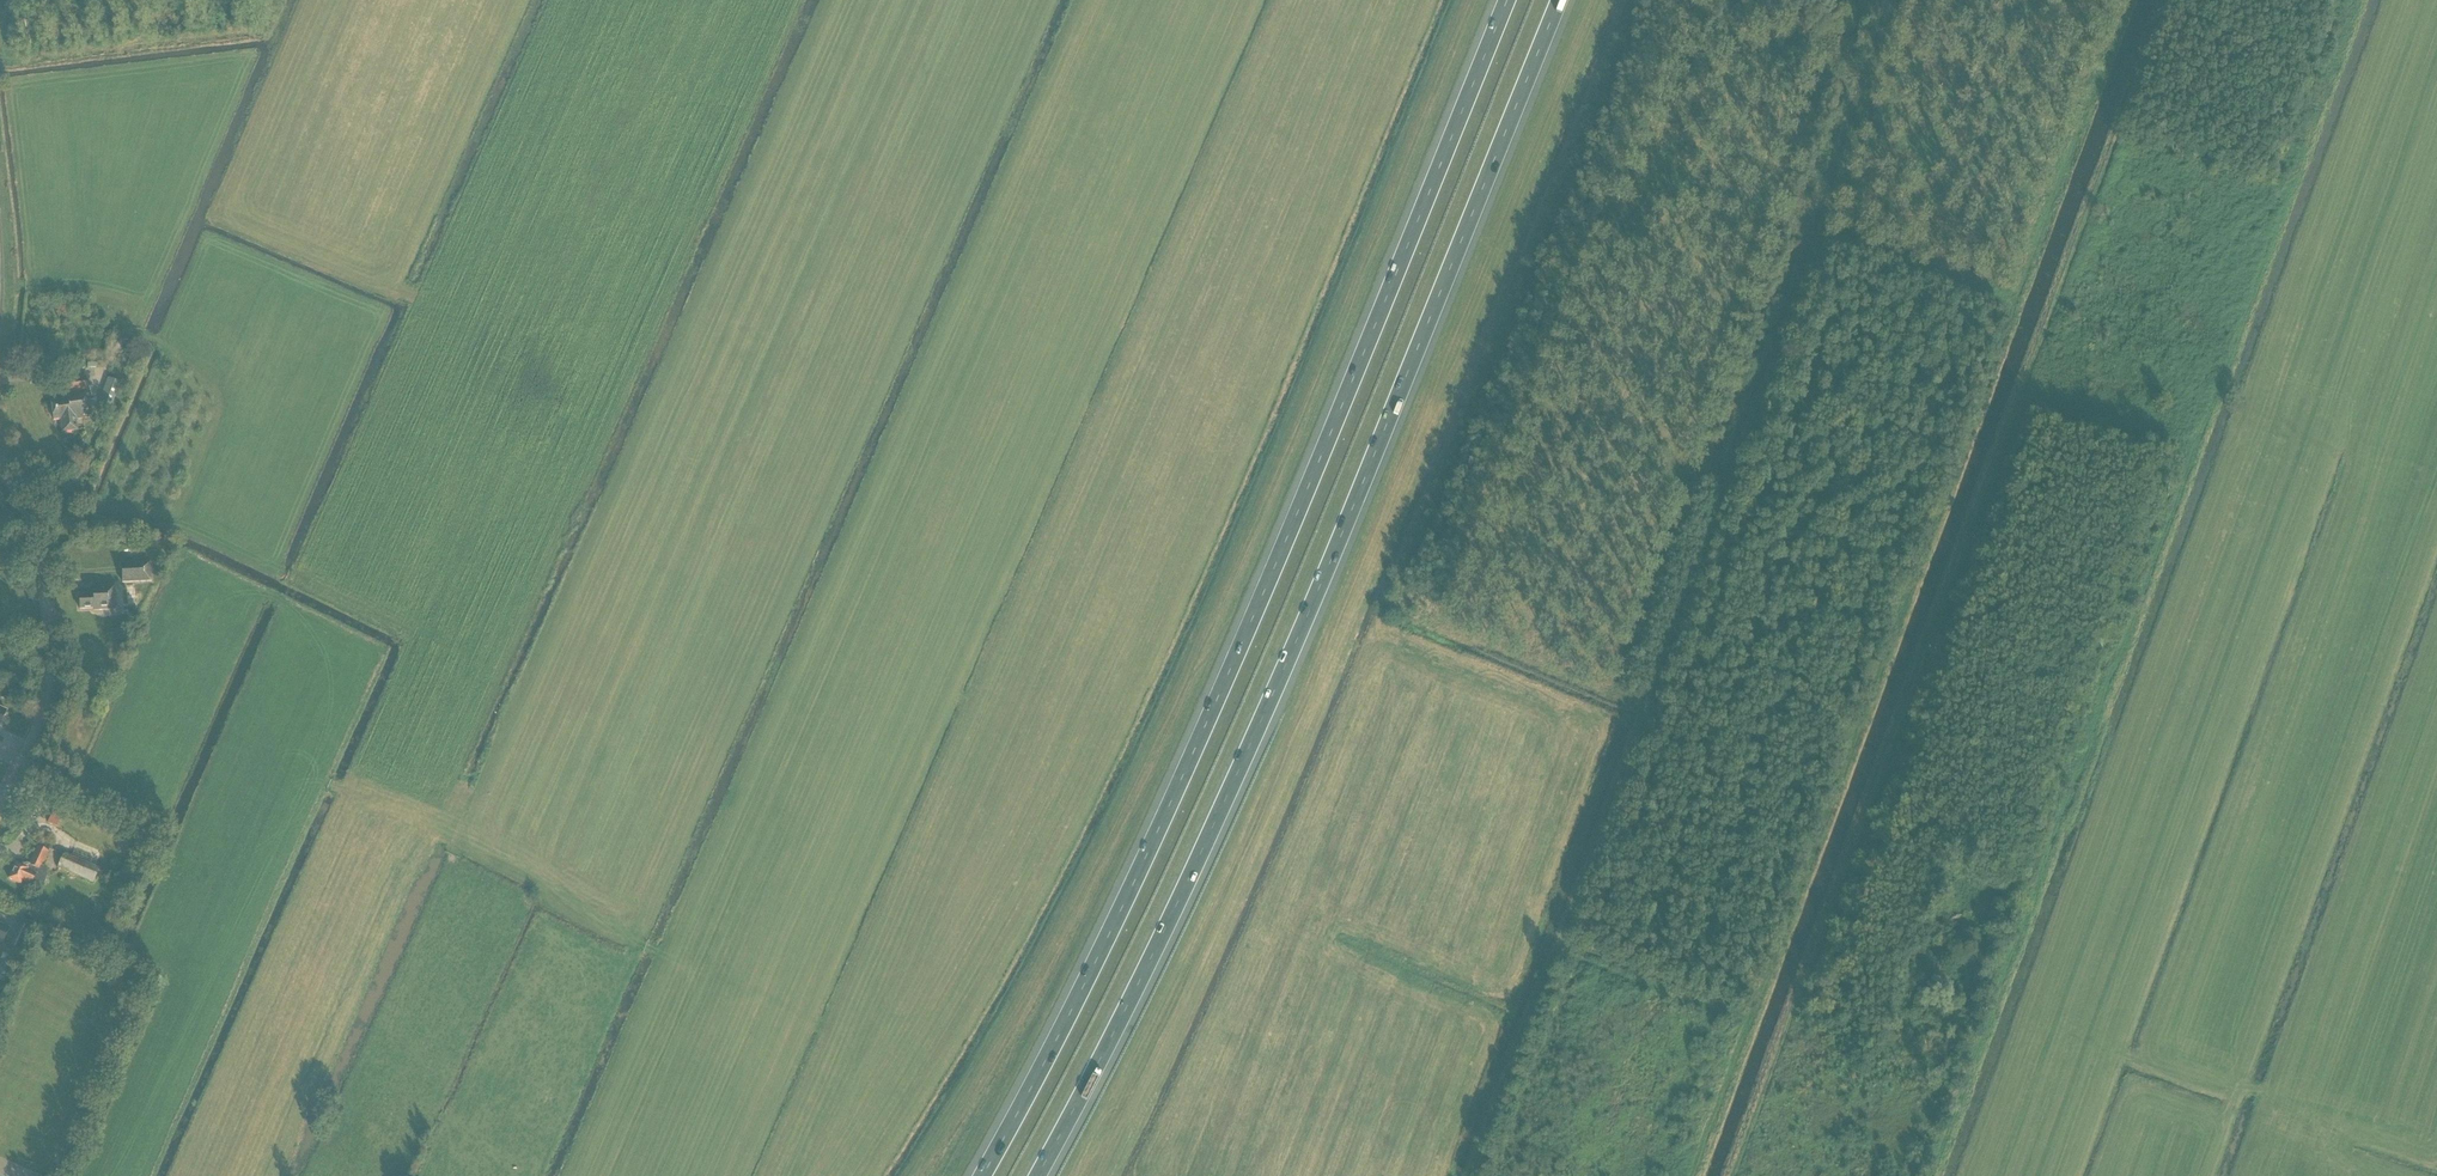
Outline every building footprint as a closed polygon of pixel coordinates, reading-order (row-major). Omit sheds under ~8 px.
[(76,419),(91,417),(85,376),(64,379),(67,399),(51,401),(53,420),(60,419),(62,432),(77,430),(76,419)] [(111,407),(120,383),(108,379),(99,402),(111,407)] [(122,582),(151,581),(150,562),(121,563),(122,582)] [(116,609),(114,585),(93,586),(93,594),(79,595),(80,609),(94,608),(94,610),(116,609)] [(127,607),(148,605),(146,586),(125,588),(127,607)] [(59,828),(69,807),(57,801),(47,823),(59,828)] [(16,863),(8,879),(20,884),(22,880),(31,884),(32,885),(41,865),(42,866),(48,851),(37,846),(27,868),(16,863)] [(64,853),(58,867),(93,882),(97,872),(102,874),(104,870),(90,864),(72,856),(64,853)] [(21,918),(19,923),(29,928),(31,923),(21,918)] [(28,940),(33,930),(19,923),(8,945),(21,951),(26,939),(28,940)] [(9,928),(0,924),(0,946),(1,946),(9,928)] [(23,955),(16,952),(12,963),(19,966),(23,955)] [(0,966),(0,975),(7,978),(13,964),(3,959),(0,966)] [(72,1155),(61,1151),(57,1161),(67,1165),(72,1155)]
